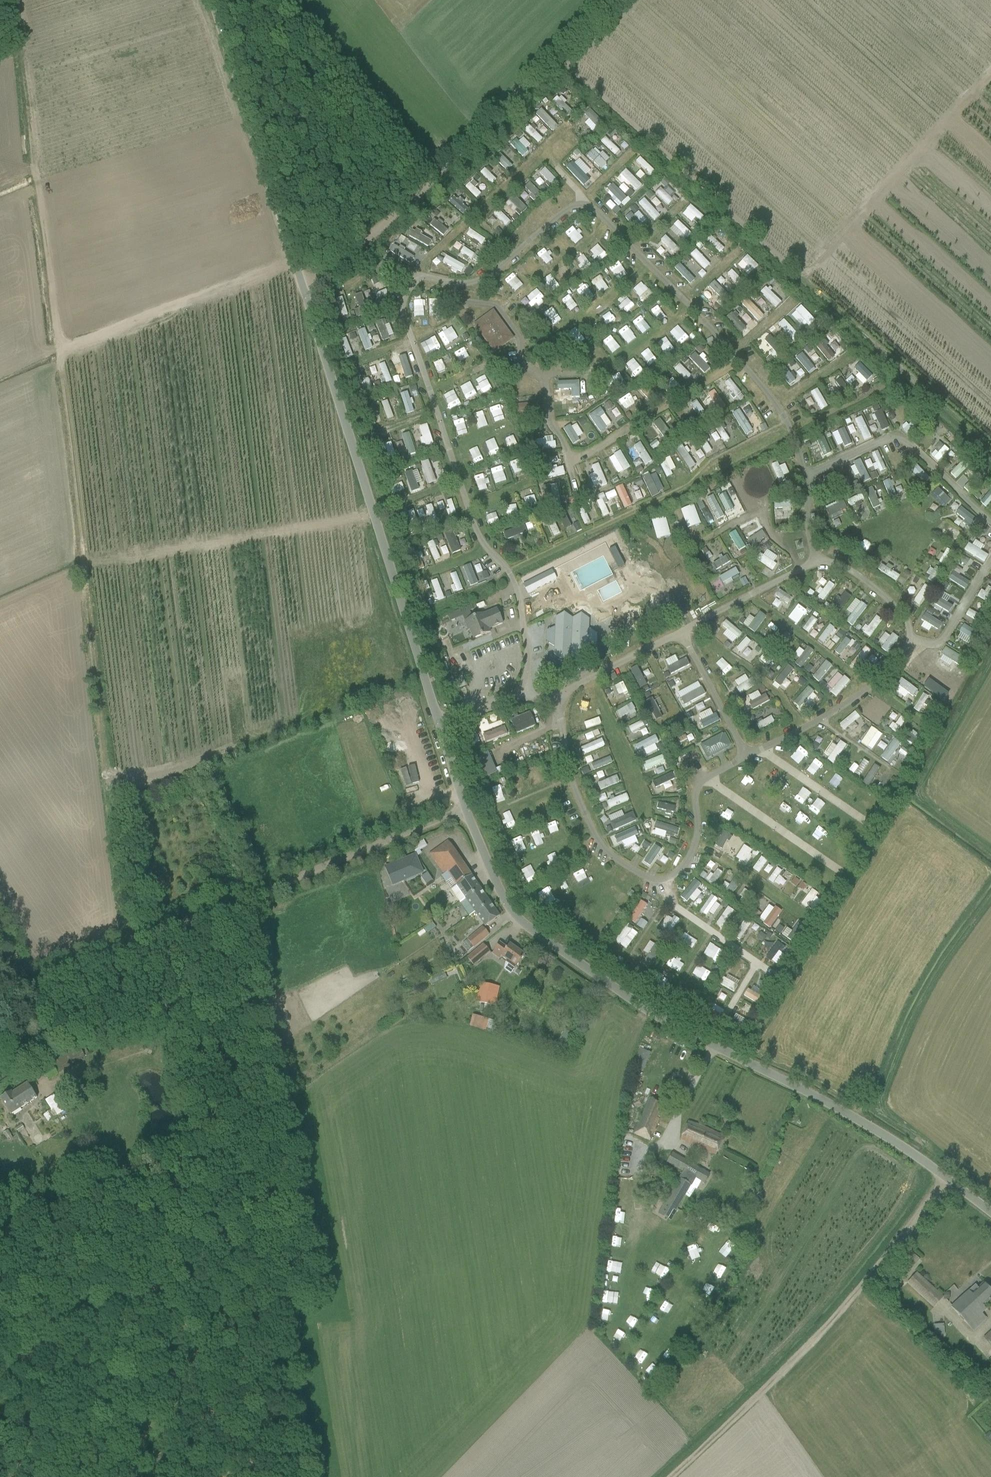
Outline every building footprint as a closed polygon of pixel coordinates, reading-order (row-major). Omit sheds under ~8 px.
[(592,110),(586,115),(590,119),(585,124),(593,132),(603,123),(592,110)] [(539,116),(553,132),(559,127),(545,111),(539,116)] [(538,143),(543,138),(533,129),(528,134),(538,143)] [(605,137),(601,142),(615,155),(620,150),(605,137)] [(526,149),(531,145),(525,138),(514,148),(523,157),(529,152),(526,149)] [(599,170),(606,164),(595,148),(587,154),(599,170)] [(641,156),(636,161),(650,176),(655,171),(641,156)] [(505,157),(499,163),(507,171),(512,166),(505,157)] [(492,184),(497,179),(486,168),(481,173),(492,184)] [(553,186),(558,179),(544,168),(539,174),(553,186)] [(635,191),(642,185),(625,169),(619,175),(635,191)] [(665,179),(661,183),(666,188),(669,184),(665,179)] [(535,200),(542,194),(531,183),(524,189),(535,200)] [(621,204),(628,198),(613,184),(607,190),(621,204)] [(477,198),(481,194),(474,187),(470,191),(477,198)] [(650,191),(645,195),(650,200),(654,196),(650,191)] [(521,213),(527,209),(516,195),(505,203),(513,213),(518,209),(521,213)] [(654,220),(660,215),(644,198),(638,203),(654,220)] [(690,205),(682,214),(694,224),(702,215),(690,205)] [(616,206),(611,211),(616,215),(618,213),(620,210),(616,206)] [(635,206),(630,209),(635,214),(639,211),(635,206)] [(505,227),(510,222),(499,210),(487,221),(495,230),(502,223),(505,227)] [(629,222),(635,217),(631,213),(626,217),(629,222)] [(445,235),(449,228),(433,219),(429,226),(445,235)] [(678,220),(673,225),(678,230),(683,225),(678,220)] [(430,249),(440,233),(427,225),(422,233),(416,230),(411,237),(430,249)] [(571,239),(581,234),(576,225),(567,230),(571,239)] [(466,235),(483,244),(486,238),(470,229),(466,235)] [(660,240),(664,244),(656,251),(663,258),(676,245),(666,235),(660,240)] [(558,252),(567,246),(561,238),(553,243),(558,252)] [(405,240),(395,255),(410,264),(419,249),(405,240)] [(696,249),(690,254),(704,270),(710,264),(696,249)] [(442,253),(438,260),(461,274),(465,267),(442,253)] [(575,259),(584,271),(591,266),(582,254),(575,259)] [(737,265),(748,275),(758,265),(747,255),(737,265)] [(529,274),(537,269),(531,260),(523,266),(529,274)] [(681,264),(676,269),(686,279),(691,274),(681,264)] [(567,265),(557,274),(565,282),(575,274),(567,265)] [(608,271),(616,282),(622,278),(614,266),(608,271)] [(740,287),(745,282),(731,269),(726,274),(740,287)] [(505,281),(513,289),(521,281),(513,273),(505,281)] [(544,280),(548,285),(546,287),(551,294),(560,287),(551,275),(544,280)] [(592,281),(601,294),(609,288),(599,275),(592,281)] [(709,286),(724,302),(730,297),(715,281),(709,286)] [(641,302),(652,296),(644,282),(634,288),(641,302)] [(586,284),(576,290),(583,301),(593,296),(586,284)] [(776,308),(782,302),(766,287),(760,293),(776,308)] [(521,302),(525,307),(530,303),(534,308),(543,300),(535,290),(521,302)] [(614,302),(624,315),(632,308),(623,296),(614,302)] [(343,297),(337,299),(342,315),(347,314),(343,297)] [(438,313),(438,299),(430,299),(430,313),(438,313)] [(654,315),(663,308),(660,304),(651,310),(654,315)] [(806,329),(816,320),(802,305),(792,313),(806,329)] [(608,324),(615,320),(607,307),(600,312),(608,324)] [(554,326),(562,320),(553,308),(545,314),(554,326)] [(491,312),(477,324),(496,347),(510,336),(491,312)] [(735,312),(727,317),(733,326),(741,321),(735,312)] [(382,321),(375,324),(383,341),(390,338),(382,321)] [(793,341),(799,335),(786,321),(780,326),(793,341)] [(627,325),(618,332),(625,341),(634,334),(627,325)] [(366,328),(358,331),(364,351),(372,349),(366,328)] [(442,339),(447,346),(453,342),(448,335),(442,339)] [(612,353),(620,347),(611,336),(603,342),(612,353)] [(769,336),(759,345),(773,360),(783,351),(769,336)] [(661,354),(670,351),(666,337),(656,340),(661,354)] [(346,338),(340,340),(347,358),(353,356),(346,338)] [(829,362),(836,355),(821,342),(815,348),(829,362)] [(700,346),(695,350),(700,355),(704,351),(700,346)] [(808,346),(804,349),(808,355),(813,351),(808,346)] [(703,375),(711,369),(706,362),(709,359),(704,353),(698,357),(695,352),(689,357),(703,375)] [(807,373),(814,369),(804,352),(797,356),(807,373)] [(393,360),(395,368),(408,364),(405,356),(393,360)] [(634,358),(626,364),(634,377),(643,371),(634,358)] [(434,363),(438,373),(445,370),(442,360),(434,363)] [(681,363),(675,368),(684,381),(691,376),(681,363)] [(855,377),(863,385),(873,376),(860,363),(854,368),(859,373),(855,377)] [(386,364),(370,368),(372,375),(379,373),(382,384),(391,381),(386,364)] [(746,391),(751,388),(743,372),(737,376),(746,391)] [(849,385),(855,379),(851,375),(846,381),(849,385)] [(674,378),(669,381),(674,390),(679,387),(674,378)] [(730,379),(725,383),(736,397),(741,393),(730,379)] [(470,381),(460,387),(466,400),(477,395),(470,381)] [(482,393),(491,390),(489,381),(480,383),(482,393)] [(578,382),(557,383),(557,391),(570,391),(571,399),(579,399),(578,382)] [(811,392),(821,410),(828,407),(818,388),(811,392)] [(714,389),(708,394),(710,398),(707,400),(713,410),(723,403),(714,389)] [(758,389),(750,392),(759,410),(766,407),(758,389)] [(629,393),(618,400),(625,410),(636,403),(629,393)] [(815,414),(820,410),(810,395),(804,399),(815,414)] [(415,411),(410,396),(402,399),(407,414),(415,411)] [(382,402),(388,419),(394,417),(387,400),(382,402)] [(696,400),(691,404),(701,419),(706,415),(696,400)] [(373,402),(373,411),(378,411),(378,420),(382,420),(382,416),(384,416),(383,402),(373,402)] [(609,402),(604,406),(608,411),(613,408),(609,402)] [(545,405),(532,405),(532,414),(545,414),(545,405)] [(600,410),(589,417),(600,434),(607,429),(600,419),(604,416),(600,410)] [(748,437),(755,432),(739,410),(732,415),(748,437)] [(885,417),(877,421),(882,431),(890,427),(885,417)] [(652,429),(653,430),(651,434),(665,438),(667,431),(666,430),(668,421),(655,418),(652,429)] [(423,447),(434,444),(428,423),(414,427),(418,442),(422,441),(423,447)] [(724,442),(730,439),(724,430),(727,428),(723,423),(715,427),(724,442)] [(678,429),(673,432),(676,437),(681,433),(678,429)] [(411,435),(404,436),(408,454),(414,452),(411,435)] [(824,435),(817,437),(824,456),(831,454),(824,435)] [(538,450),(555,447),(553,436),(537,439),(538,450)] [(928,453),(938,462),(949,450),(939,441),(928,453)] [(392,442),(385,443),(389,460),(395,458),(392,442)] [(703,445),(707,453),(711,451),(708,443),(703,445)] [(678,449),(688,470),(695,466),(684,446),(678,449)] [(618,474),(630,466),(620,451),(608,458),(618,474)] [(869,464),(873,462),(875,470),(884,467),(879,451),(870,454),(872,459),(865,461),(867,468),(870,467),(869,464)] [(647,454),(641,456),(644,464),(651,462),(647,454)] [(632,462),(635,468),(642,464),(640,458),(632,462)] [(422,462),(428,484),(436,482),(430,460),(422,462)] [(955,479),(968,467),(963,462),(950,473),(955,479)] [(585,468),(594,490),(607,485),(598,463),(585,468)] [(779,483),(785,480),(783,476),(789,473),(785,463),(773,468),(779,483)] [(563,465),(548,469),(550,478),(565,474),(563,465)] [(640,466),(634,470),(637,475),(643,472),(640,466)] [(842,469),(836,472),(839,477),(845,474),(842,469)] [(493,476),(496,484),(504,481),(502,473),(493,476)] [(484,475),(476,476),(477,489),(485,488),(484,475)] [(557,484),(551,485),(555,507),(561,506),(557,484)] [(623,484),(615,488),(624,509),(632,505),(623,484)] [(874,512),(882,510),(875,490),(867,493),(874,512)] [(534,494),(523,497),(527,509),(537,506),(534,494)] [(714,495),(706,498),(716,520),(724,516),(714,495)] [(450,515),(455,514),(452,499),(446,500),(450,515)] [(723,500),(726,512),(732,510),(729,499),(723,500)] [(700,511),(705,509),(701,502),(697,504),(700,511)] [(515,504),(505,507),(508,517),(518,513),(515,504)] [(433,505),(427,506),(431,523),(437,522),(433,505)] [(842,513),(841,505),(827,508),(829,516),(842,513)] [(571,507),(565,510),(568,516),(574,513),(571,507)] [(960,507),(955,516),(971,526),(977,518),(960,507)] [(578,524),(573,526),(576,533),(581,531),(578,524)] [(948,526),(946,532),(960,538),(962,532),(948,526)] [(739,551),(746,547),(736,530),(729,534),(739,551)] [(753,548),(768,538),(762,530),(747,540),(753,548)] [(446,538),(453,555),(462,551),(455,534),(446,538)] [(434,561),(440,558),(433,541),(427,543),(434,561)] [(965,550),(985,562),(989,555),(969,543),(965,550)] [(714,563),(718,570),(732,561),(728,555),(714,563)] [(731,579),(740,574),(736,567),(719,577),(725,586),(733,582),(731,579)] [(932,567),(926,579),(934,583),(941,571),(932,567)] [(561,568),(556,571),(560,577),(565,574),(561,568)] [(557,579),(552,570),(523,585),(528,594),(557,579)] [(454,585),(451,586),(454,592),(463,589),(457,572),(450,574),(454,585)] [(744,578),(740,581),(743,587),(748,585),(744,578)] [(437,601),(444,598),(437,579),(431,581),(437,601)] [(828,581),(819,598),(825,601),(834,585),(828,581)] [(944,582),(940,588),(945,591),(949,585),(944,582)] [(926,598),(933,587),(926,583),(916,600),(920,602),(924,597),(926,598)] [(977,596),(990,605),(990,596),(981,589),(977,596)] [(854,612),(848,619),(853,624),(866,608),(857,601),(850,609),(854,612)] [(496,608),(474,618),(465,621),(468,630),(465,631),(465,632),(469,630),(473,640),(490,633),(488,628),(492,626),(493,628),(502,624),(496,608)] [(983,623),(986,617),(968,610),(966,616),(983,623)] [(461,612),(447,618),(450,623),(463,618),(461,612)] [(564,613),(555,618),(555,627),(546,632),(546,642),(554,647),(553,657),(562,662),(570,657),(578,663),(587,658),(588,649),(596,644),(597,635),(589,629),(589,619),(581,614),(572,619),(564,613)] [(871,637),(882,619),(875,615),(864,632),(871,637)] [(803,629),(809,633),(817,621),(812,617),(803,629)] [(929,632),(932,626),(923,620),(920,627),(929,632)] [(725,621),(722,627),(739,638),(743,632),(725,621)] [(969,644),(976,632),(964,625),(957,637),(969,644)] [(815,639),(819,634),(812,630),(809,635),(815,639)] [(884,644),(881,647),(887,652),(897,639),(887,631),(879,640),(884,644)] [(835,652),(842,656),(848,645),(842,641),(835,652)] [(804,647),(794,663),(803,668),(813,651),(804,647)] [(867,648),(850,662),(857,670),(874,655),(867,648)] [(671,674),(690,666),(687,658),(668,667),(671,674)] [(820,682),(832,665),(825,660),(813,677),(820,682)] [(788,665),(775,681),(781,686),(794,670),(788,665)] [(638,666),(630,669),(640,688),(647,685),(638,666)] [(741,693),(755,685),(747,673),(734,681),(741,693)] [(801,678),(798,682),(803,686),(806,682),(801,678)] [(685,706),(706,695),(699,681),(678,692),(685,706)] [(894,690),(904,697),(911,689),(901,681),(894,690)] [(614,686),(617,696),(626,693),(622,683),(614,686)] [(769,699),(766,694),(761,697),(757,692),(744,700),(751,711),(769,699)] [(695,705),(698,712),(706,708),(703,702),(695,705)] [(620,719),(636,710),(632,703),(616,712),(620,719)] [(697,715),(704,728),(719,721),(716,714),(713,715),(711,709),(697,715)] [(657,725),(673,718),(669,710),(654,717),(657,725)] [(839,724),(843,730),(848,726),(852,731),(858,727),(855,722),(860,718),(856,711),(839,724)] [(516,734),(534,726),(529,713),(510,721),(516,734)] [(759,729),(774,722),(772,716),(756,724),(759,729)] [(901,717),(891,729),(896,733),(906,721),(901,717)] [(484,743),(508,736),(503,719),(488,723),(487,718),(478,721),(484,743)] [(582,724),(584,730),(599,726),(597,720),(582,724)] [(631,732),(644,727),(642,721),(629,726),(631,732)] [(867,747),(878,731),(871,726),(860,743),(867,747)] [(639,730),(641,737),(647,735),(645,728),(639,730)] [(722,734),(700,746),(707,759),(729,747),(722,734)] [(646,754),(657,750),(655,743),(658,742),(656,736),(635,744),(637,752),(644,749),(646,754)] [(685,736),(674,741),(676,746),(687,740),(685,736)] [(874,745),(879,748),(883,740),(878,737),(874,745)] [(603,739),(581,747),(583,754),(605,746),(603,739)] [(836,760),(847,746),(839,740),(828,754),(836,760)] [(902,748),(898,754),(904,757),(908,752),(902,748)] [(490,750),(475,754),(482,780),(497,776),(490,750)] [(645,771),(666,762),(663,754),(642,763),(645,771)] [(593,771),(613,763),(611,757),(591,765),(593,771)] [(851,760),(847,768),(855,772),(859,763),(851,760)] [(809,773),(813,777),(820,769),(815,765),(809,773)] [(587,767),(581,769),(583,775),(589,773),(587,767)] [(778,768),(769,779),(776,785),(786,775),(778,768)] [(672,771),(652,782),(655,788),(675,777),(672,771)] [(597,783),(600,790),(620,783),(617,775),(597,783)] [(778,786),(783,789),(790,779),(784,776),(778,786)] [(790,779),(784,792),(793,796),(799,783),(790,779)] [(604,793),(597,796),(600,802),(606,799),(604,793)] [(609,807),(629,802),(627,795),(607,800),(609,807)] [(673,815),(675,806),(658,802),(655,816),(660,818),(661,813),(673,815)] [(781,824),(795,829),(797,825),(793,823),(797,812),(787,808),(781,824)] [(622,811),(609,815),(611,821),(625,816),(622,811)] [(613,829),(637,822),(634,814),(610,821),(613,829)] [(666,836),(666,823),(655,822),(654,836),(666,836)] [(806,840),(813,829),(803,824),(797,835),(806,840)] [(666,834),(676,837),(679,828),(668,825),(666,834)] [(633,828),(623,832),(627,841),(637,837),(633,828)] [(718,847),(727,851),(733,837),(725,833),(718,847)] [(411,845),(415,853),(427,846),(424,841),(416,846),(414,843),(411,845)] [(430,854),(435,862),(444,874),(461,862),(448,842),(430,854)] [(746,854),(749,848),(744,845),(736,858),(747,865),(752,857),(746,854)] [(423,873),(415,855),(385,868),(393,885),(423,873)] [(461,862),(444,874),(454,888),(451,890),(460,903),(480,889),(461,862)] [(536,863),(525,867),(531,882),(542,877),(536,863)] [(779,876),(782,871),(776,867),(767,881),(779,889),(785,880),(779,876)] [(716,884),(722,871),(718,869),(714,876),(709,873),(706,880),(716,884)] [(574,873),(577,882),(585,880),(583,871),(574,873)] [(794,878),(791,883),(795,886),(799,881),(794,878)] [(630,879),(627,887),(633,890),(637,882),(630,879)] [(802,882),(798,887),(803,891),(806,885),(802,882)] [(698,884),(691,895),(685,891),(682,896),(695,905),(705,889),(698,884)] [(490,903),(480,889),(460,903),(469,917),(475,913),(490,903)] [(808,909),(809,906),(815,910),(821,900),(816,897),(818,893),(811,889),(802,905),(808,909)] [(751,902),(754,894),(749,891),(745,900),(751,902)] [(615,897),(612,903),(619,908),(623,901),(615,897)] [(490,903),(475,913),(485,927),(499,916),(490,903)] [(768,904),(759,919),(771,927),(781,911),(768,904)] [(729,919),(734,910),(727,906),(716,924),(728,930),(733,922),(729,919)] [(629,918),(637,923),(642,915),(634,910),(629,918)] [(756,910),(752,915),(757,919),(760,913),(756,910)] [(678,921),(669,915),(661,929),(670,934),(678,921)] [(614,941),(625,949),(639,931),(627,923),(614,941)] [(749,944),(759,929),(754,925),(744,941),(749,944)] [(778,926),(774,931),(779,935),(783,929),(778,926)] [(482,927),(467,940),(474,947),(489,935),(482,927)] [(237,930),(233,930),(234,938),(242,938),(241,930),(237,930)] [(680,940),(692,948),(698,940),(686,932),(680,940)] [(760,935),(757,940),(762,943),(765,938),(760,935)] [(639,959),(636,957),(633,964),(647,972),(661,947),(649,941),(639,959)] [(499,943),(494,951),(492,954),(499,959),(501,957),(509,962),(505,969),(511,973),(525,955),(509,944),(506,948),(499,943)] [(717,962),(724,952),(710,943),(703,953),(717,962)] [(482,944),(466,958),(474,966),(489,953),(482,944)] [(671,956),(665,965),(679,974),(685,965),(671,956)] [(698,964),(692,974),(705,982),(711,973),(698,964)] [(658,973),(651,985),(662,991),(669,979),(658,973)] [(691,985),(687,996),(698,1000),(702,989),(691,985)] [(493,1006),(495,993),(480,990),(477,1002),(493,1006)] [(688,1002),(685,1007),(691,1010),(694,1006),(688,1002)] [(469,1026),(487,1030),(490,1019),(472,1015),(469,1026)] [(640,1047),(632,1062),(641,1067),(649,1052),(640,1047)] [(1,1099),(6,1107),(11,1115),(37,1097),(27,1083),(12,1093),(11,1092),(1,1099)] [(51,1109),(43,1114),(48,1122),(65,1110),(54,1093),(45,1100),(51,1109)] [(650,1097),(645,1106),(633,1134),(649,1141),(666,1104),(650,1097)] [(688,1122),(684,1131),(680,1140),(716,1155),(724,1137),(711,1131),(698,1125),(688,1122)] [(680,1180),(666,1203),(676,1209),(684,1196),(690,1186),(695,1178),(700,1181),(703,1183),(708,1174),(689,1163),(682,1159),(677,1168),(684,1172),(680,1180)] [(662,1160),(655,1167),(664,1174),(670,1166),(664,1162),(662,1160)] [(654,1208),(658,1200),(650,1195),(645,1203),(654,1208)] [(934,1308),(943,1298),(916,1273),(906,1284),(934,1308)] [(968,1291),(951,1308),(973,1331),(986,1318),(981,1314),(986,1309),(983,1306),(990,1299),(990,1292),(983,1283),(978,1288),(975,1285),(968,1291)]
